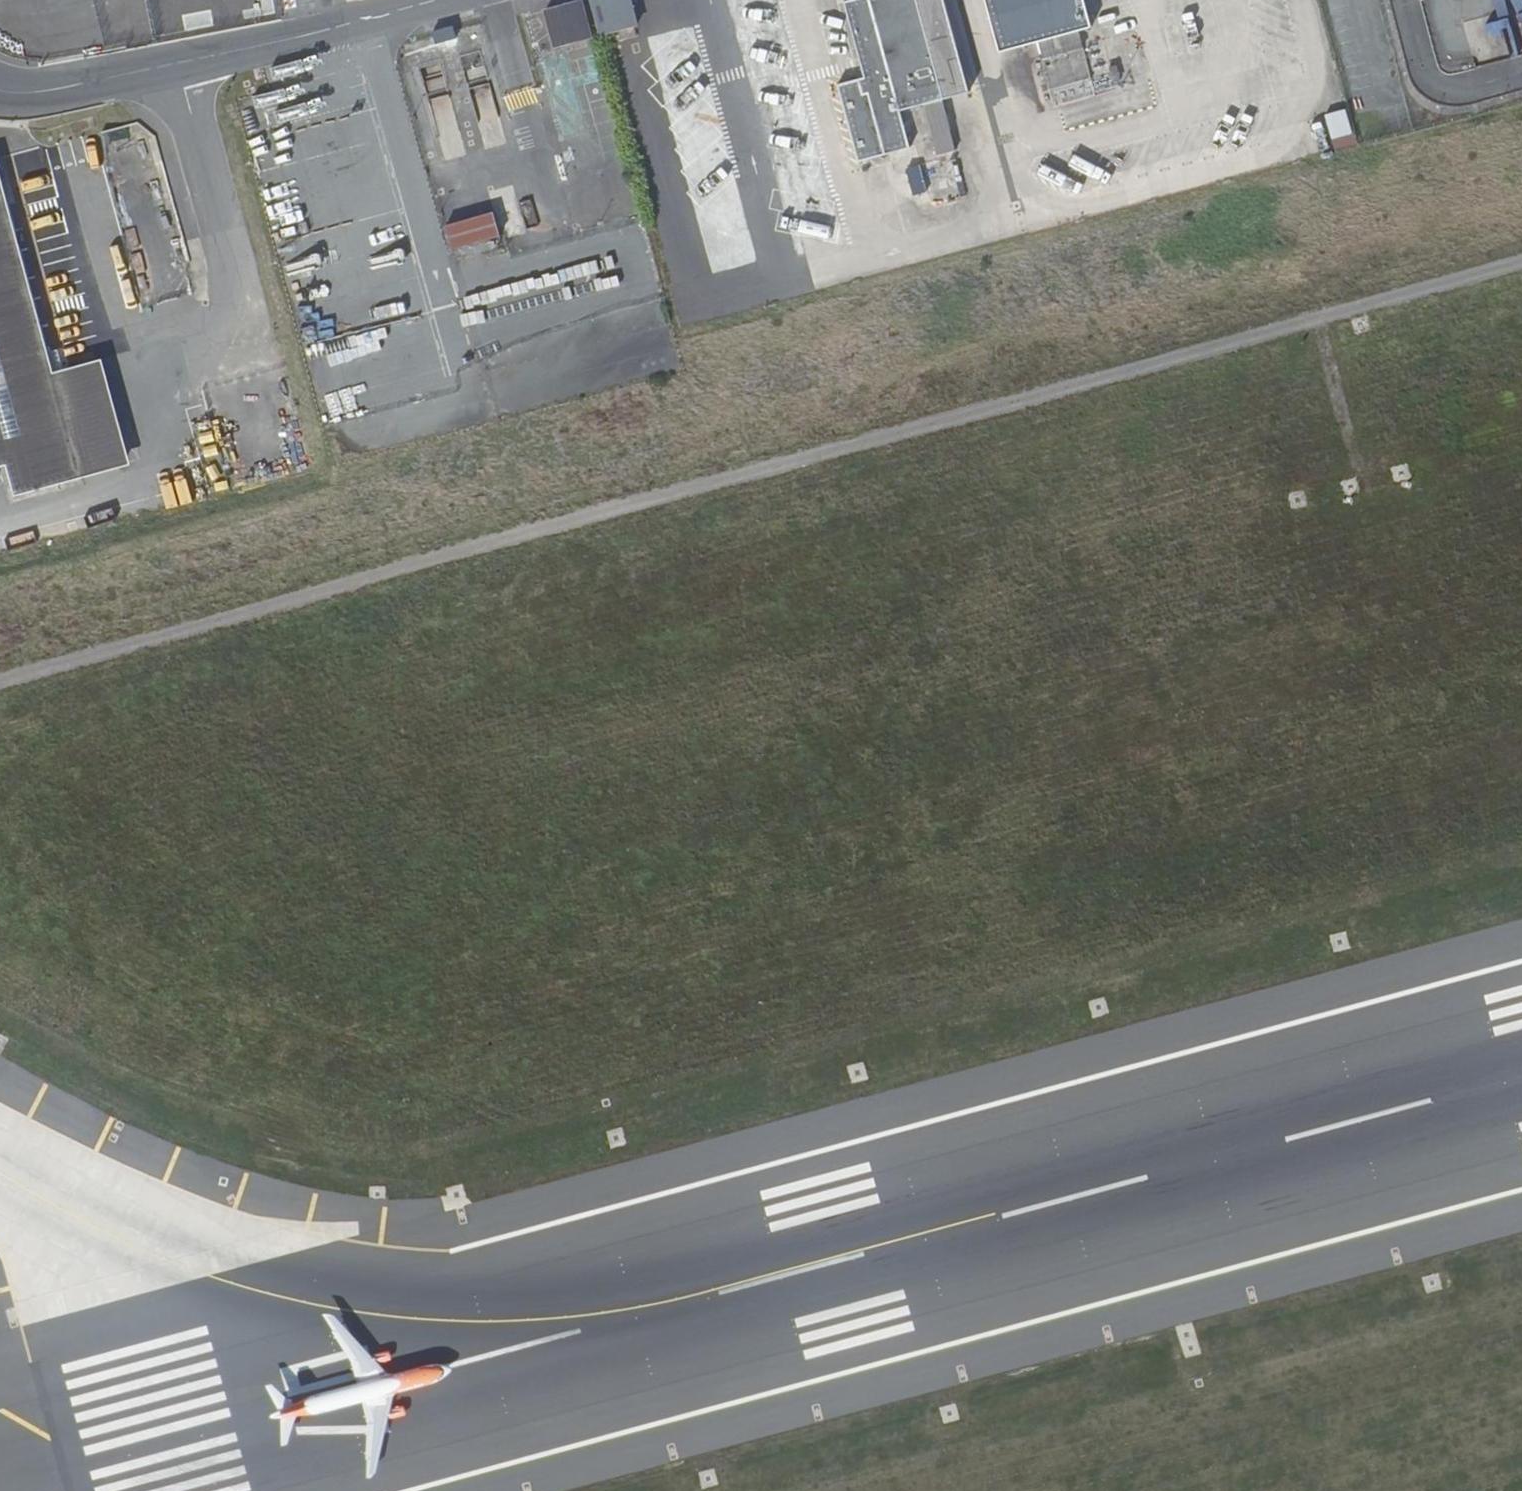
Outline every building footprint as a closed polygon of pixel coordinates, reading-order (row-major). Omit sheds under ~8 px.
[(593,35),(629,26),(622,0),(583,0),(593,35)] [(834,3),(855,80),(828,86),(849,164),(903,149),(891,113),(916,106),(931,158),(949,154),(935,101),(961,94),(935,0),(847,0),(834,3)] [(989,56),(1029,44),(1046,106),(1088,94),(1072,32),(1083,30),(1075,0),(974,0),(989,56)] [(573,2),(536,12),(546,48),(583,38),(573,2)] [(439,27),(423,31),(427,47),(443,43),(439,27)] [(1338,110),(1316,116),(1324,142),(1345,135),(1338,110)] [(0,212),(0,489),(3,500),(120,468),(92,360),(44,374),(0,212)] [(491,237),(484,214),(435,227),(442,251),(491,237)]
